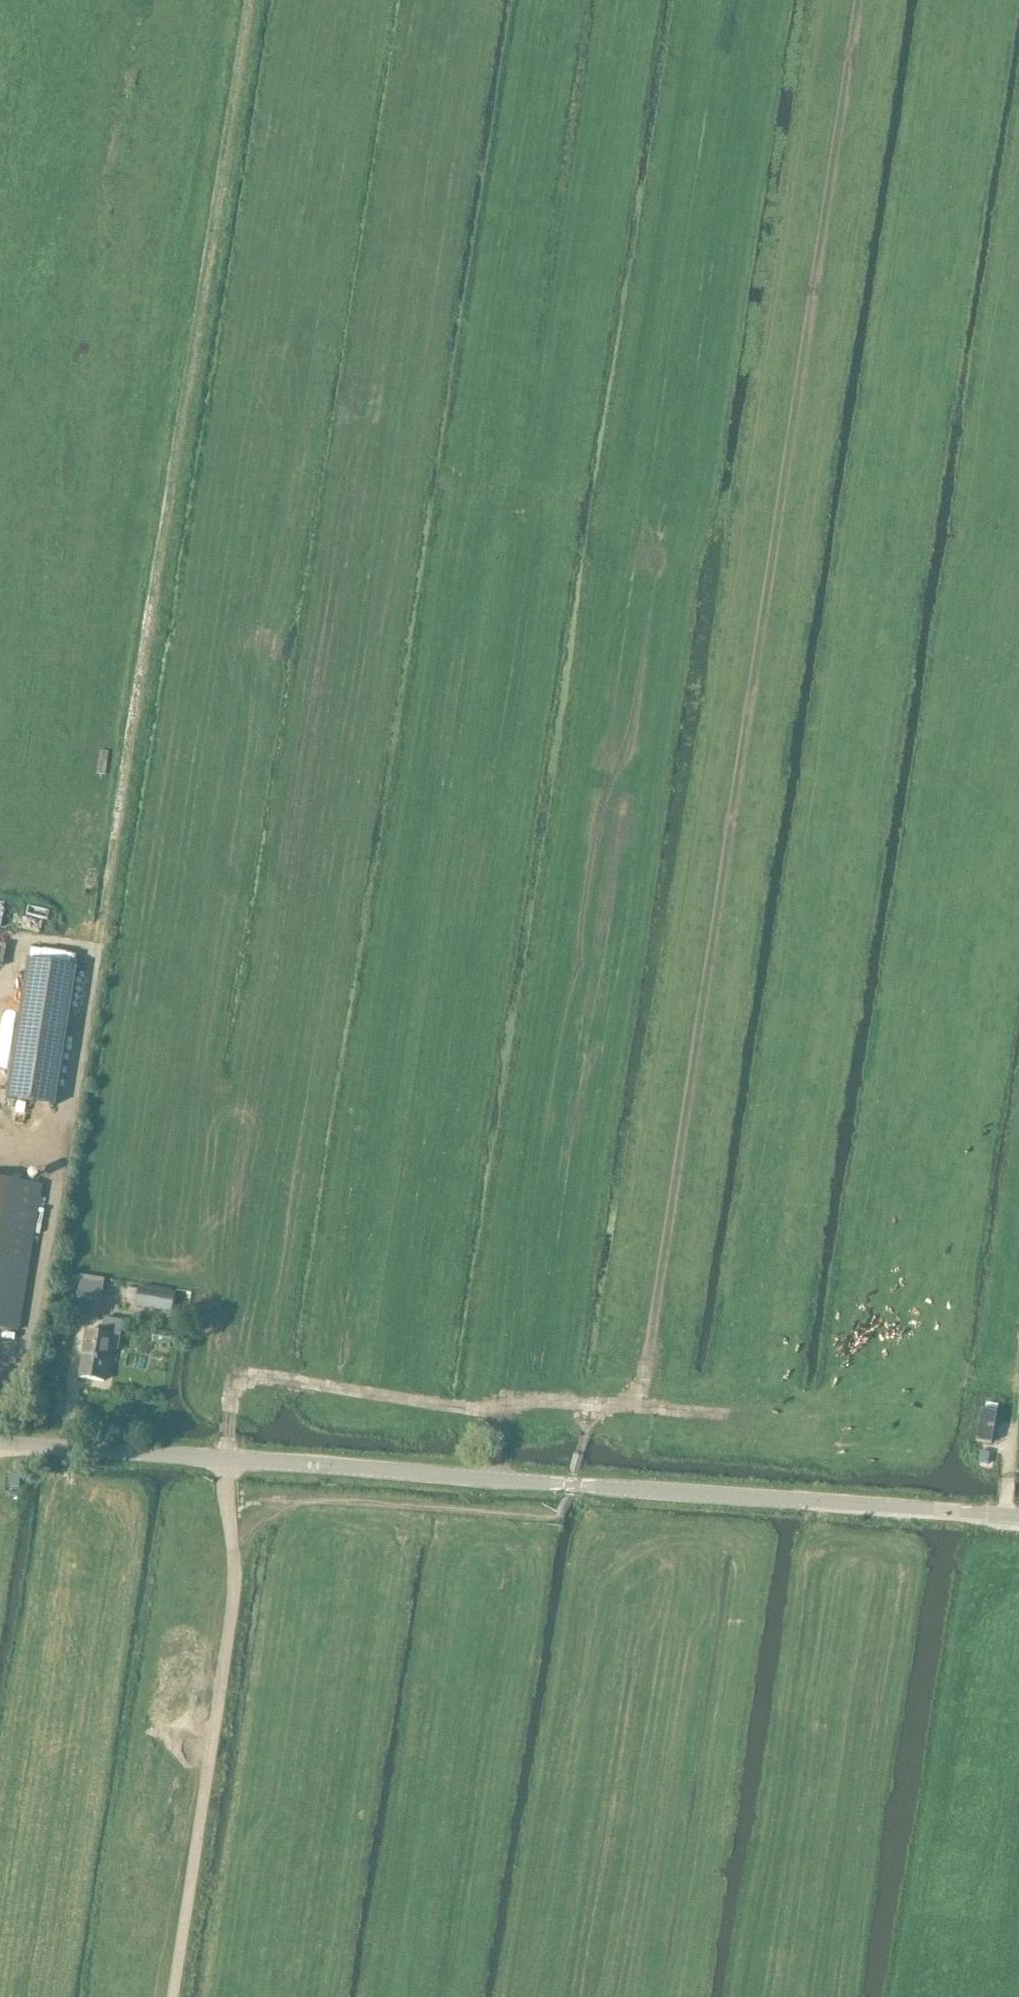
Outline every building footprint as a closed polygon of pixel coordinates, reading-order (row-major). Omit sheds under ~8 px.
[(28,960),(6,1099),(55,1106),(77,968),(28,960)] [(18,1330),(41,1185),(21,1182),(0,1178),(0,1328),(18,1330)] [(139,1288),(136,1306),(172,1311),(174,1293),(139,1288)] [(117,1349),(122,1321),(104,1319),(102,1334),(85,1332),(78,1377),(103,1381),(109,1348),(117,1349)] [(979,1437),(993,1440),(998,1415),(984,1411),(979,1437)] [(19,1474),(10,1474),(9,1487),(19,1487),(19,1474)]
